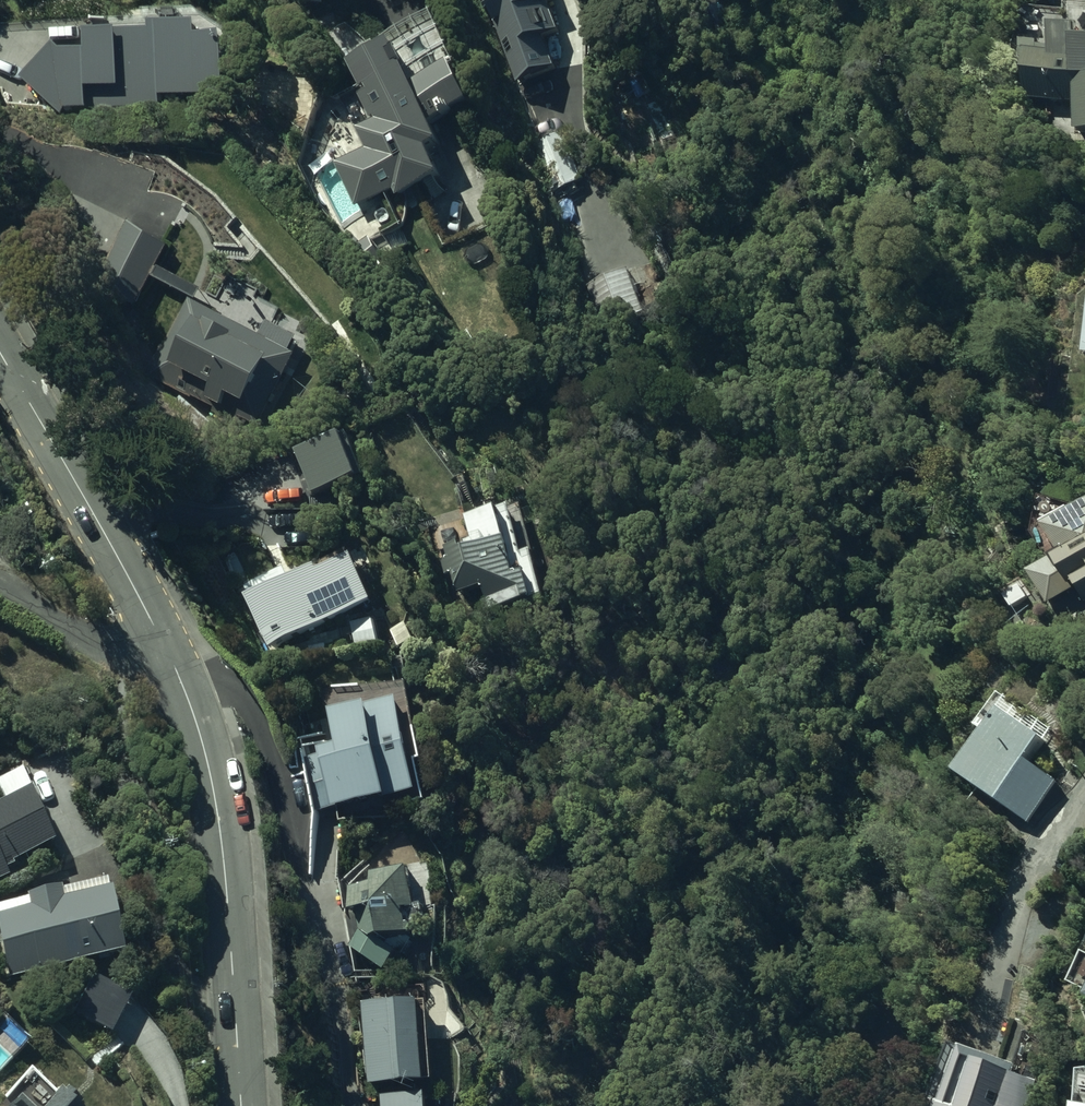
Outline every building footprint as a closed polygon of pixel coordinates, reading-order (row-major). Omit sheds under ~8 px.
[(517,86),(555,72),(543,40),(560,34),(549,6),(555,4),(553,0),(484,0),(517,86)] [(1084,133),(1084,0),(1063,0),(1063,11),(1017,10),(1017,72),(1025,72),(1025,106),(1074,106),(1074,133),(1084,133)] [(458,73),(434,16),(371,47),(374,56),(347,67),(358,91),(364,88),(367,96),(359,100),(369,124),(357,129),(368,153),(335,167),(355,212),(392,196),(394,201),(440,181),(428,153),(439,148),(430,128),(442,122),(443,125),(452,121),(451,118),(470,110),(454,74),(458,73)] [(89,114),(89,122),(118,123),(119,111),(145,113),(153,48),(77,38),(76,45),(51,43),(52,51),(36,51),(34,67),(8,65),(0,74),(0,101),(89,114)] [(582,179),(564,132),(537,148),(552,188),(547,190),(554,207),(570,201),(564,185),(582,179)] [(179,211),(146,191),(96,287),(139,309),(154,281),(191,300),(150,378),(164,385),(171,372),(212,394),(207,404),(222,412),(228,399),(243,407),(238,417),(265,431),(301,361),(288,354),(296,340),(269,326),(262,340),(195,304),(204,288),(162,266),(172,246),(163,241),(179,211)] [(628,273),(587,287),(601,329),(643,314),(628,273)] [(347,437),(298,457),(314,497),(364,478),(347,437)] [(1046,534),(1060,560),(1029,580),(1047,609),(1075,592),(1084,608),(1084,510),(1046,534)] [(454,580),(459,600),(484,594),(490,618),(543,606),(531,558),(522,560),(511,513),(465,524),(470,546),(445,552),(448,563),(442,564),(446,582),(454,580)] [(290,577),(286,568),(246,586),(274,648),(376,601),(355,554),(320,569),(318,564),(290,577)] [(375,618),(352,622),(357,648),(379,645),(375,618)] [(399,698),(334,711),(341,745),(307,752),(319,810),(417,790),(399,698)] [(1045,744),(1002,714),(959,775),(1029,823),(1057,782),(1031,764),(1045,744)] [(25,773),(0,785),(0,792),(5,804),(0,806),(0,883),(9,879),(6,871),(58,849),(25,773)] [(415,928),(422,927),(421,911),(413,912),(411,889),(409,889),(407,871),(371,875),(372,888),(348,891),(352,922),(359,921),(361,936),(350,951),(384,975),(398,956),(384,946),(416,937),(415,928)] [(0,906),(0,928),(10,981),(128,960),(115,885),(0,906)] [(1082,957),(1070,990),(1084,996),(1084,959),(1082,957)] [(133,1003),(95,980),(75,1014),(112,1037),(133,1003)] [(418,1008),(367,1010),(371,1091),(425,1088),(418,1008)] [(930,1105),(1028,1105),(1035,1087),(1013,1079),(1016,1069),(950,1049),(930,1105)] [(1078,1070),(1073,1105),(1084,1105),(1084,1071),(1078,1070)] [(85,1103),(72,1090),(57,1105),(82,1105),(85,1103)]
